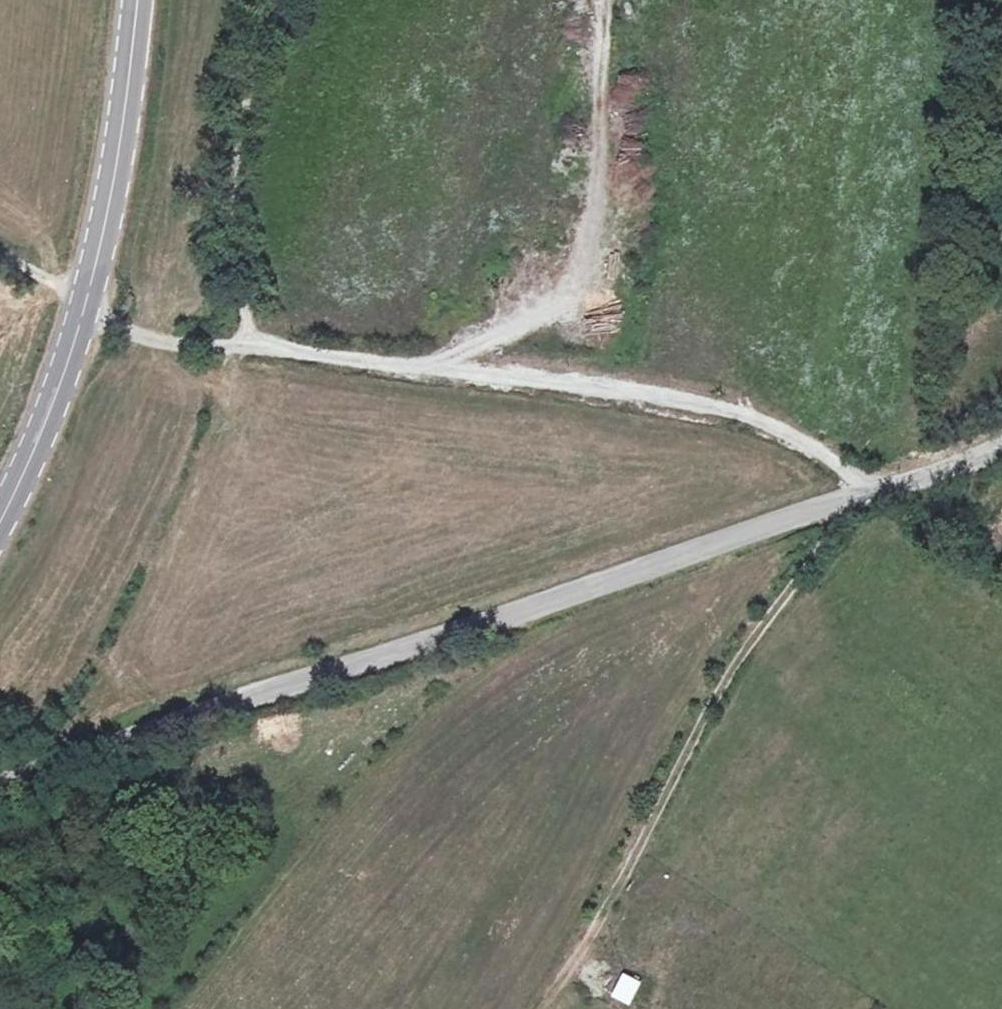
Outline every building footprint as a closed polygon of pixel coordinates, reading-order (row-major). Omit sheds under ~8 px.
[(611,994),(629,1005),(642,982),(624,971),(611,994)]
